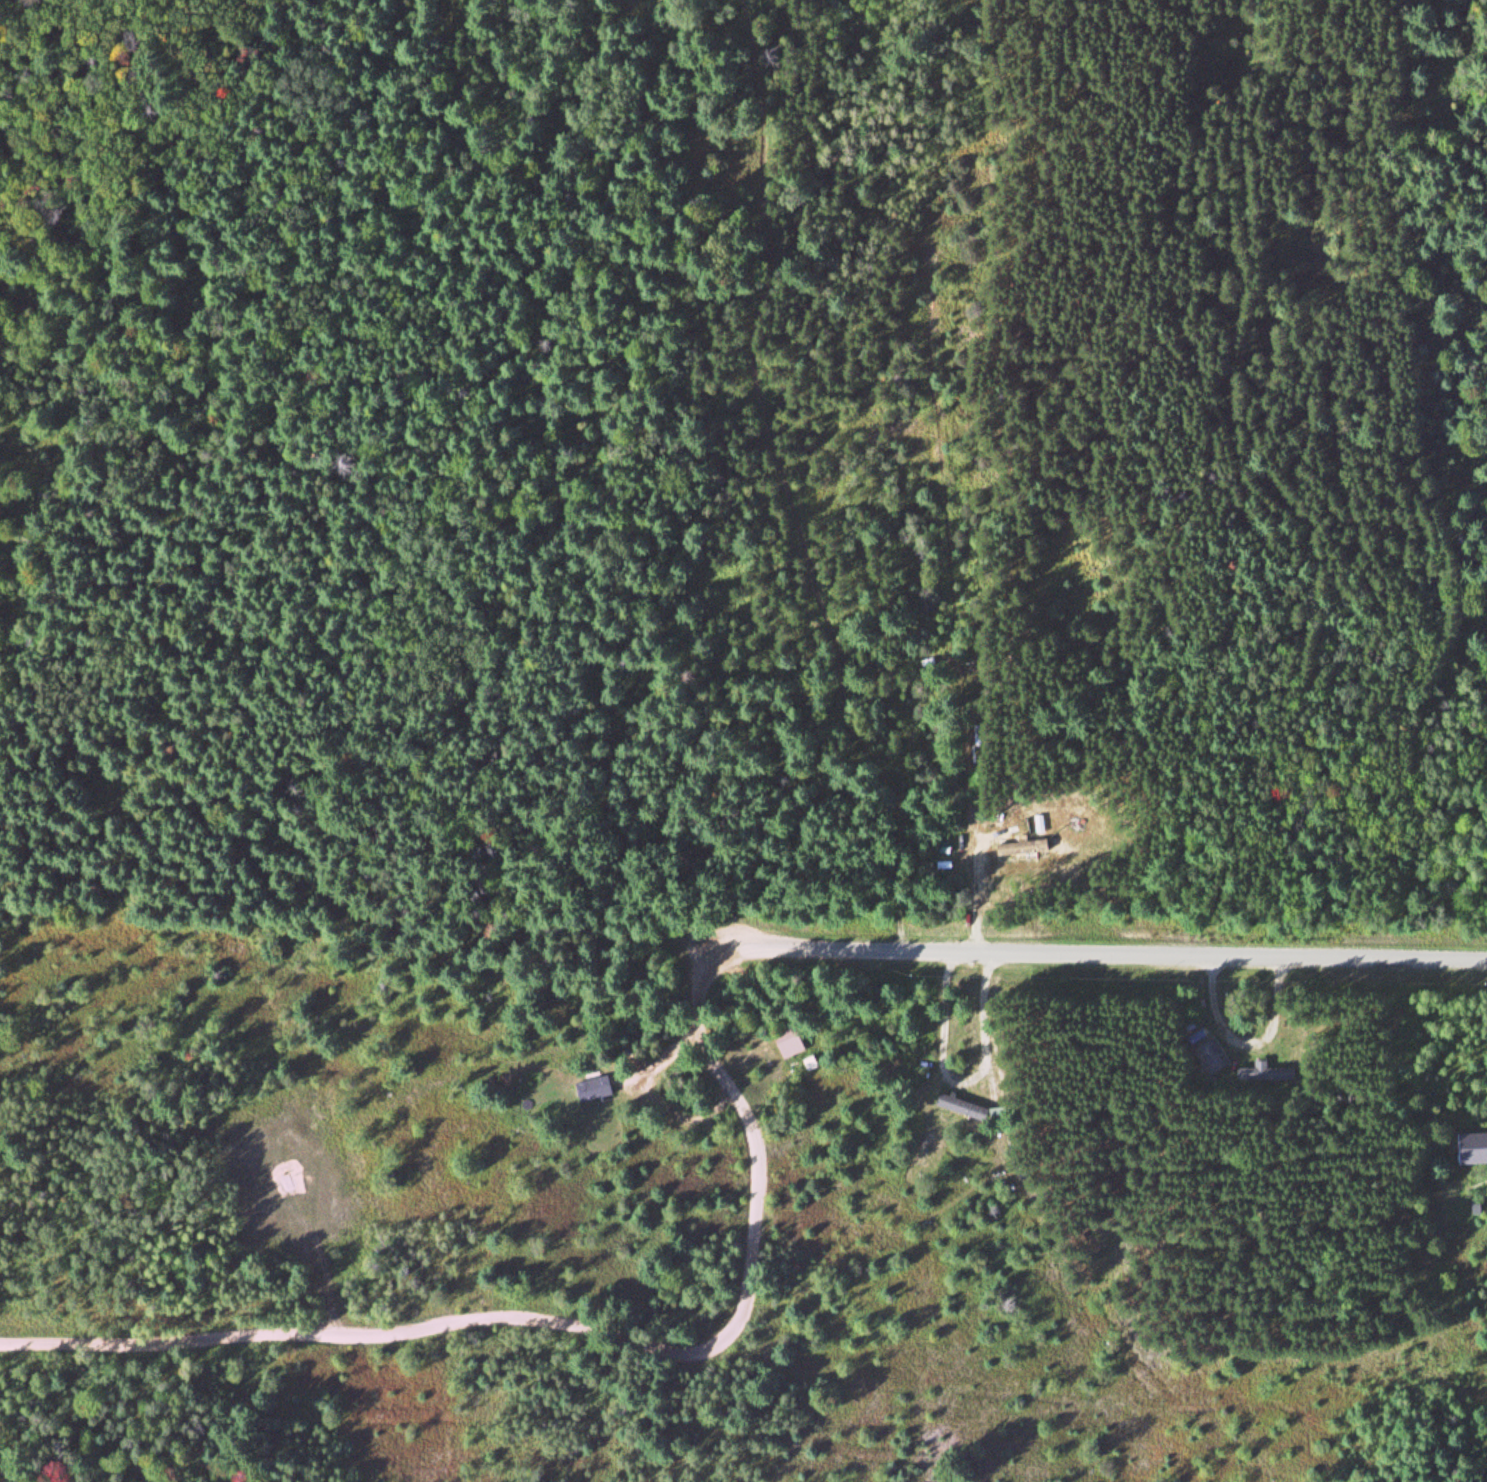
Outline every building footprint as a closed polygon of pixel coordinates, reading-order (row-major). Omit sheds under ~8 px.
[(815,1051),(806,1025),(782,1033),(790,1059),(815,1051)] [(1193,1048),(1205,1075),(1227,1065),(1215,1038),(1193,1048)] [(1292,1081),(1292,1068),(1266,1068),(1266,1062),(1253,1061),(1253,1068),(1235,1068),(1235,1079),(1292,1081)] [(620,1095),(616,1075),(579,1083),(584,1103),(620,1095)] [(266,1227),(262,1210),(255,1211),(260,1229),(266,1227)]
